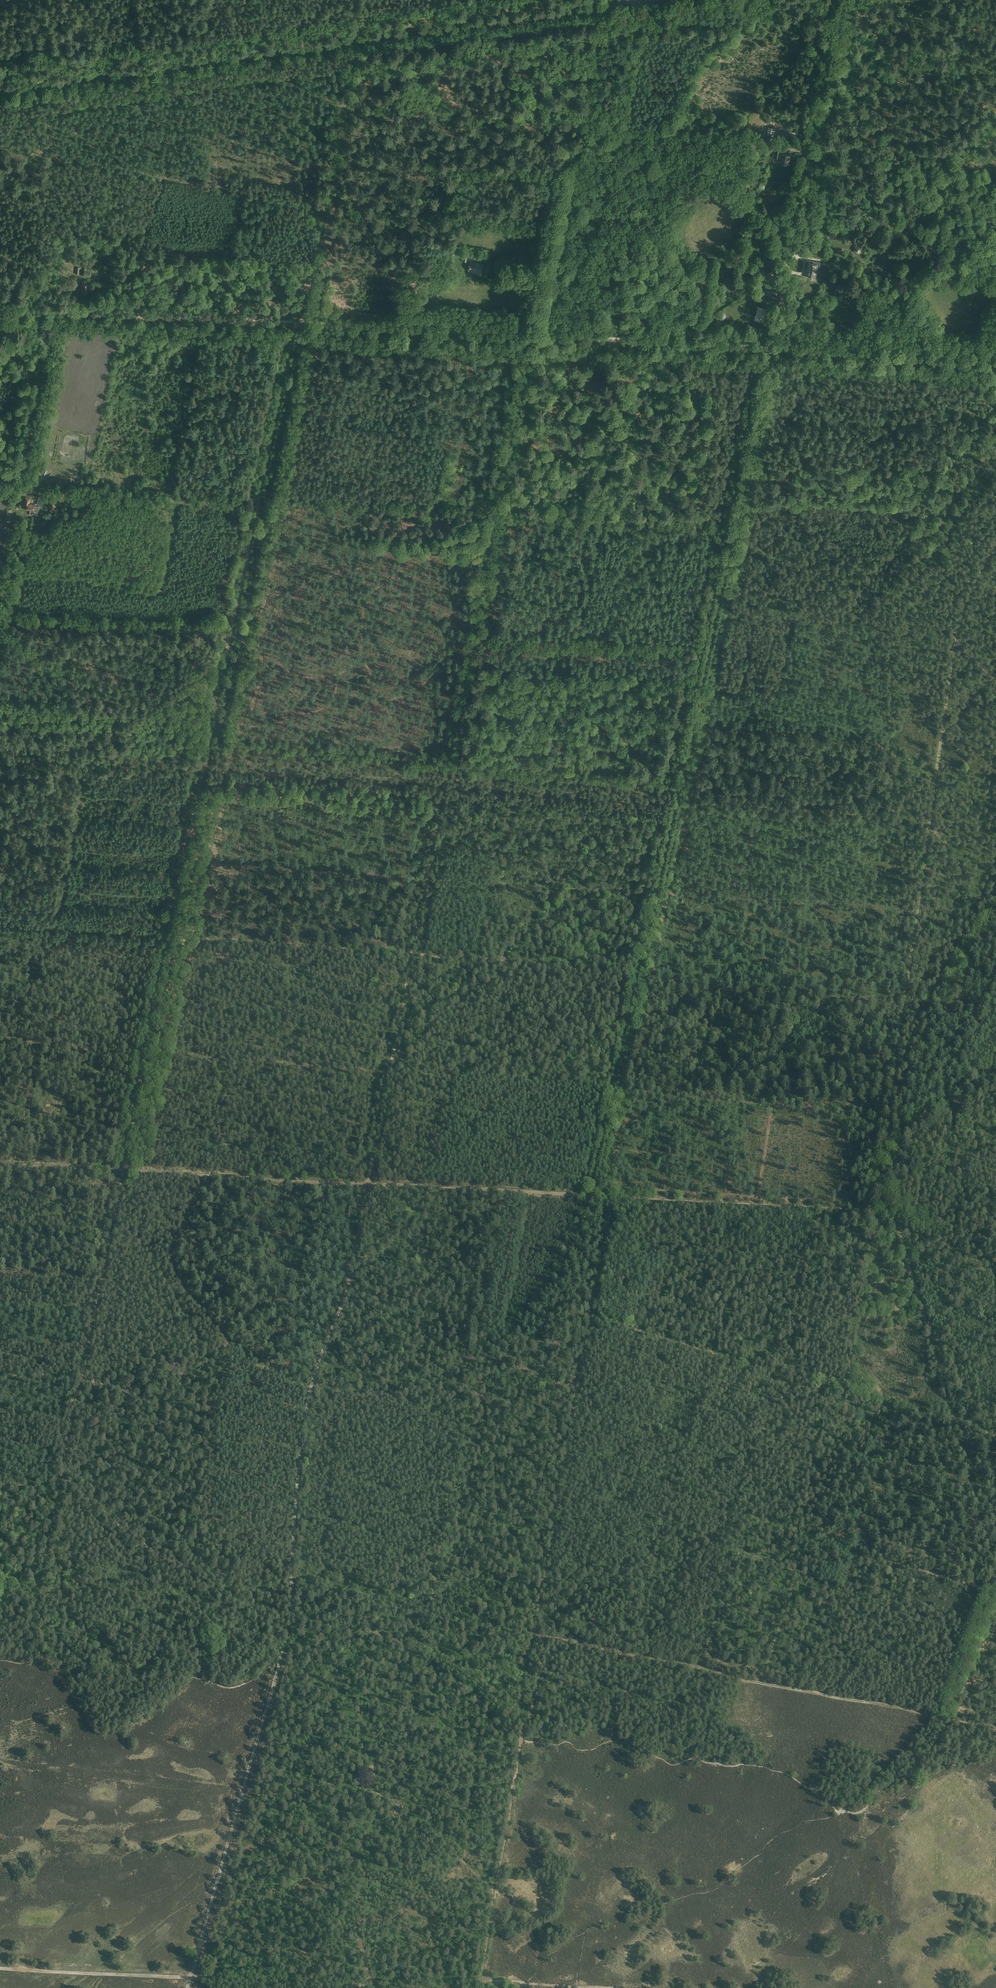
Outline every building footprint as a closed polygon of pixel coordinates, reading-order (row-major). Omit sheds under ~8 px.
[(775,128),(768,127),(765,143),(773,145),(775,128)] [(778,158),(782,158),(781,163),(787,164),(789,155),(782,154),(783,152),(780,152),(780,150),(776,149),(776,151),(775,158),(778,158)] [(817,264),(808,262),(806,274),(815,275),(817,264)] [(479,263),(475,263),(470,263),(469,271),(481,273),(483,265),(479,264),(479,263)] [(723,279),(731,290),(736,287),(728,275),(723,279)] [(780,288),(769,280),(762,291),(773,299),(780,288)] [(88,293),(88,288),(89,288),(89,284),(81,284),(81,289),(82,289),(82,293),(88,293)] [(720,321),(723,321),(725,319),(726,316),(725,313),(722,312),(719,313),(718,315),(718,318),(720,321)] [(29,511),(33,511),(34,504),(30,503),(31,498),(25,497),(24,503),(27,503),(26,509),(30,510),(29,511)]
